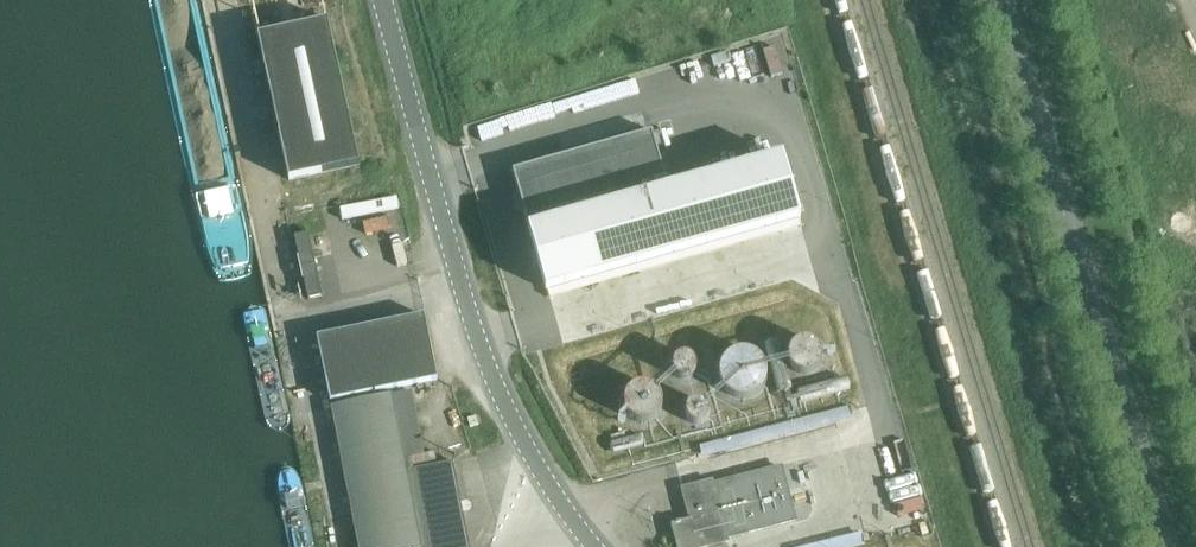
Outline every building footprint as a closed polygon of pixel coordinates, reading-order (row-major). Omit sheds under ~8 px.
[(257,37),(289,181),(314,175),(328,172),(359,165),(327,22),(257,37)] [(599,122),(571,129),(574,143),(602,137),(599,122)] [(652,132),(512,172),(529,230),(528,230),(546,291),(800,219),(783,157),(668,190),(652,132)] [(302,234),(310,296),(327,293),(319,232),(302,234)] [(424,317),(318,341),(330,402),(438,381),(424,317)] [(761,344),(774,394),(789,390),(775,340),(761,344)] [(822,360),(822,357),(821,355),(820,352),(819,350),(817,347),(815,345),(813,344),(810,343),(807,342),(805,342),(802,342),(799,343),(796,344),(794,345),(792,347),(790,349),(789,352),(788,355),(788,357),(788,360),(788,363),(789,366),(790,368),(792,370),(794,372),(796,374),(799,375),(802,376),(804,376),(807,376),(810,375),(813,374),(815,372),(817,370),(819,368),(820,366),(821,363),(822,360)] [(766,379),(766,375),(766,372),(765,369),(764,366),(762,363),(760,360),(758,358),(755,356),(752,354),(749,353),(746,352),(743,352),(740,352),(736,353),(733,354),(730,355),(728,357),(725,359),(723,362),(722,365),(720,368),(719,371),(719,374),(719,377),(719,381),(720,384),(722,387),(724,389),(726,392),(728,394),(731,396),(734,397),(737,398),(740,399),(743,399),(747,399),(750,398),(753,396),(756,395),(758,393),(761,390),(762,388),(764,385),(765,382),(766,379)] [(693,374),(693,373),(694,371),(694,369),(693,367),(693,365),(692,363),(691,362),(689,360),(687,359),(685,359),(683,358),(682,358),(680,359),(678,359),(676,360),(674,362),(673,363),(672,365),(672,367),(671,369),(671,371),(672,373),(672,375),(673,376),(674,378),(676,379),(678,380),(680,381),(682,381),(684,381),(685,381),(687,380),(689,379),(691,378),(692,376),(693,374)] [(799,391),(802,404),(851,391),(848,377),(799,391)] [(661,405),(661,401),(660,398),(658,395),(656,392),(653,390),(650,388),(647,387),(643,386),(640,386),(636,387),(633,388),(630,390),(627,393),(625,395),(624,399),(623,402),(622,406),(623,409),(624,413),(625,416),(628,419),(630,421),(633,423),(637,424),(640,425),(644,425),(647,424),(651,422),(654,421),(656,418),(658,415),(660,412),(661,409),(661,405)] [(461,504),(453,462),(406,471),(404,458),(422,454),(410,392),(392,396),(331,408),(358,546),(470,546),(463,514),(461,504)] [(687,406),(686,408),(685,409),(685,411),(685,412),(685,414),(685,416),(685,418),(686,419),(687,421),(688,422),(689,423),(691,424),(692,425),(694,425),(696,425),(697,425),(699,425),(701,425),(702,424),(704,423),(705,422),(706,420),(707,419),(708,417),(708,416),(708,414),(708,412),(708,410),(707,409),(706,407),(705,406),(704,405),(703,404),(701,403),(700,402),(698,402),(696,402),(694,402),(693,402),(691,403),(690,404),(688,405),(687,406)] [(872,437),(888,502),(923,493),(903,430),(872,437)] [(671,525),(676,546),(707,546),(727,542),(726,539),(795,521),(781,468),(712,486),(712,482),(682,490),(690,520),(671,525)] [(467,503),(461,504),(463,514),(469,512),(471,509),(470,505),(467,503)]
